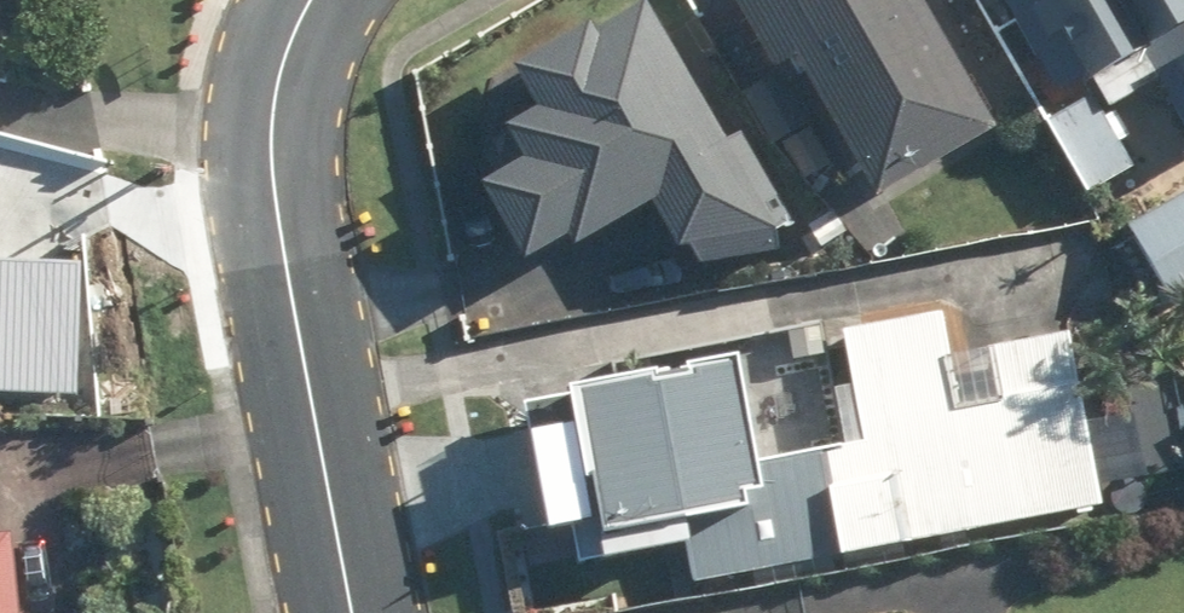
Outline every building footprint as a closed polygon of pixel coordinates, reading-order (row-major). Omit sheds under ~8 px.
[(491,147),(537,246),(584,224),(591,239),(681,197),(710,259),(814,238),(678,0),(661,0),(543,67),(555,88),(515,111),(525,127),(491,147)] [(781,63),(815,46),(882,185),(1016,120),(958,0),(750,0),(781,63)] [(1055,69),(1094,48),(1120,95),(1166,70),(1183,103),(1183,0),(1017,0),(1055,69)] [(1139,213),(1183,293),(1183,187),(1139,213)] [(74,381),(78,254),(0,251),(0,379),(74,381)] [(877,435),(835,443),(856,551),(1117,500),(1083,325),(1004,341),(1014,395),(971,404),(952,307),(856,326),(877,435)] [(600,409),(535,422),(554,519),(611,507),(620,551),(710,533),(705,507),(772,494),(770,483),(788,479),(761,345),(594,378),(600,409)] [(26,528),(0,529),(0,612),(28,612),(26,528)]
